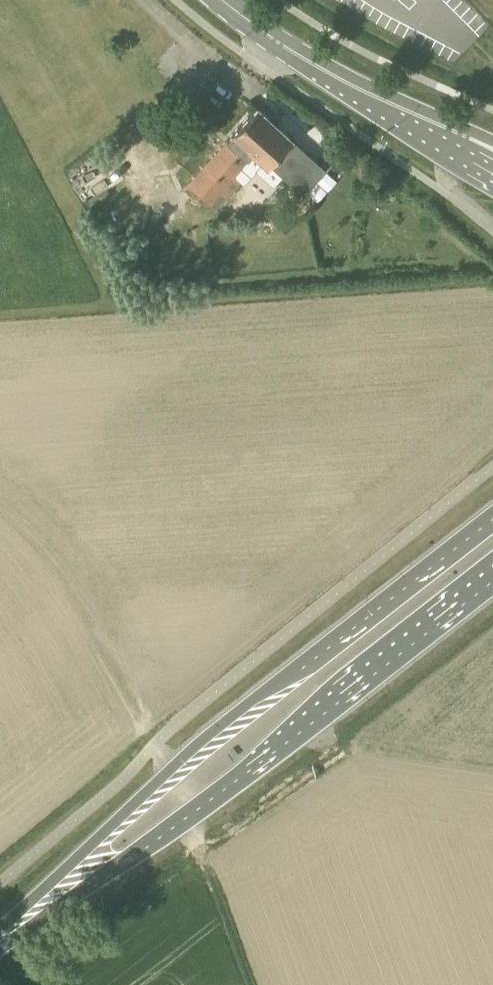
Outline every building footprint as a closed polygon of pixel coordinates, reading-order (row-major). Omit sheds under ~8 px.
[(303,192),(325,168),(292,138),(257,106),(188,182),(210,202),(213,198),(235,174),(242,180),(245,183),(257,169),(275,185),(284,175),(303,192)]
